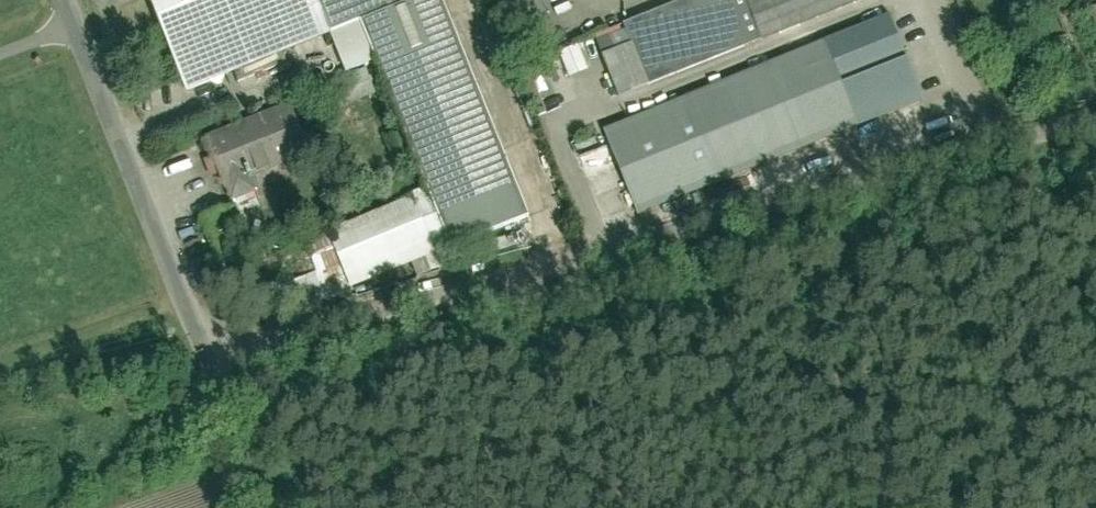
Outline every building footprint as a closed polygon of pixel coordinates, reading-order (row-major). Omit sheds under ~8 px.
[(448,0),(152,0),(190,92),(359,26),(460,248),(541,222),(448,0)] [(525,43),(551,36),(541,0),(513,0),(525,43)] [(850,0),(676,0),(624,21),(633,42),(602,54),(618,93),(850,0)] [(886,14),(600,125),(635,214),(921,102),(886,14)] [(540,59),(560,104),(575,98),(566,77),(588,67),(578,43),(540,59)] [(366,67),(327,83),(337,109),(377,93),(366,67)] [(293,103),(213,135),(238,198),(260,189),(254,175),(313,152),(293,103)] [(431,191),(336,229),(343,246),(314,258),(319,270),(295,280),(306,305),(453,246),(431,191)]
